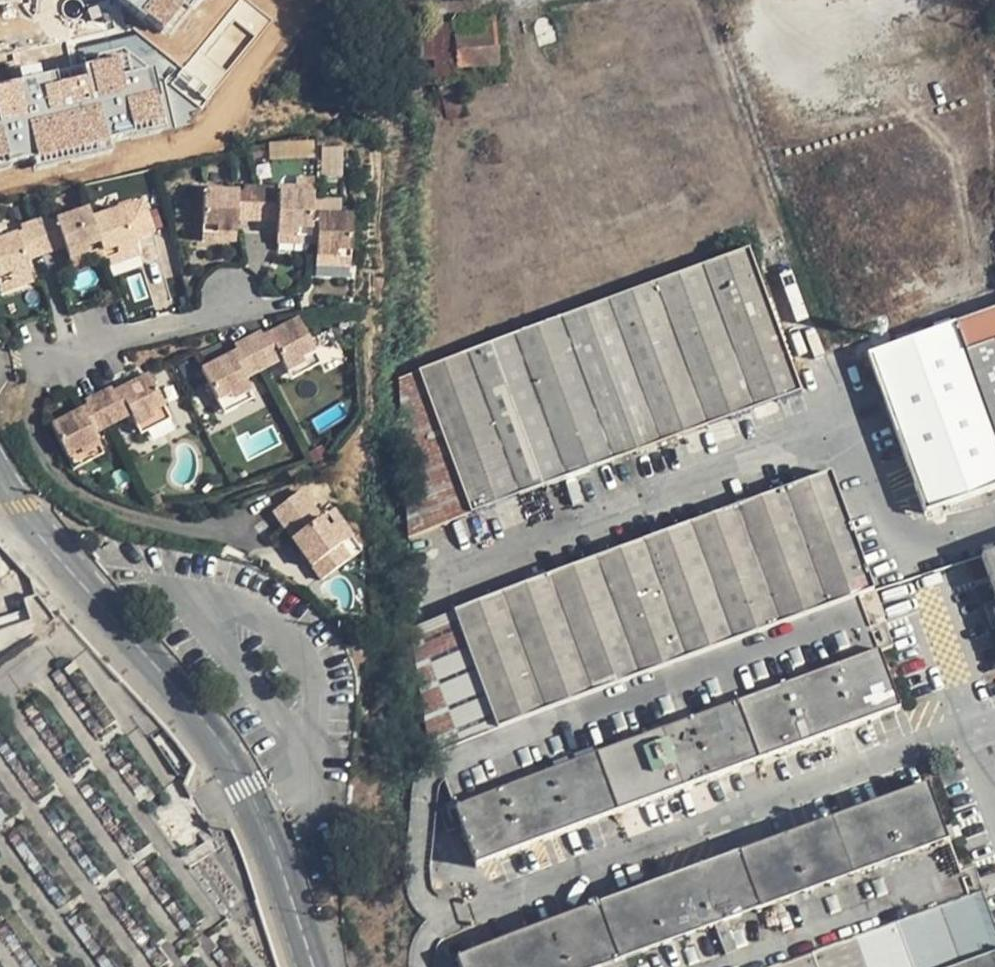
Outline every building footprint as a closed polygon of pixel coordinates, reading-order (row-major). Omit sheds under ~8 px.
[(494,18),(453,21),(453,37),(495,35),(494,18)] [(453,84),(454,65),(453,37),(453,21),(410,21),(410,86),(424,85),(453,84)] [(495,35),(453,37),(454,65),(497,66),(495,35)] [(38,158),(38,157),(197,124),(193,105),(202,103),(190,44),(0,83),(0,165),(38,158)] [(316,158),(315,140),(270,142),(271,159),(316,158)] [(272,190),(244,188),(243,194),(242,223),(270,224),(272,194),(272,190)] [(236,222),(237,193),(204,192),(203,226),(217,226),(217,232),(235,234),(236,222)] [(279,195),(272,194),(270,224),(277,225),(279,195)] [(313,196),(279,195),(277,225),(277,234),(295,236),(296,230),(312,231),(313,196)] [(142,196),(128,200),(130,205),(140,237),(154,233),(142,196)] [(91,217),(87,203),(54,213),(62,239),(66,251),(85,245),(83,240),(97,236),(91,217)] [(130,205),(124,207),(134,239),(140,237),(130,205)] [(124,207),(91,217),(97,236),(101,251),(117,246),(119,251),(136,245),(134,239),(124,207)] [(29,250),(57,241),(49,215),(48,210),(19,219),(20,224),(29,250)] [(62,239),(54,213),(49,215),(57,241),(62,239)] [(351,220),(318,219),(316,259),(334,260),(335,255),(350,256),(351,220)] [(20,224),(15,225),(23,251),(29,250),(20,224)] [(0,230),(0,266),(7,264),(8,269),(27,263),(23,251),(15,225),(0,230)] [(217,226),(203,226),(203,243),(235,245),(235,234),(217,232),(217,226)] [(295,236),(277,234),(276,246),(311,248),(312,231),(296,230),(295,236)] [(143,240),(156,305),(187,299),(175,234),(143,240)] [(85,245),(66,251),(69,261),(101,251),(97,236),(83,240),(85,245)] [(117,246),(101,251),(106,267),(139,256),(136,245),(119,251),(117,246)] [(400,380),(410,507),(792,366),(750,252),(400,380)] [(334,260),(316,259),(315,270),(349,271),(350,256),(335,255),(334,260)] [(0,266),(0,282),(30,273),(27,263),(8,269),(7,264),(0,266)] [(931,334),(989,491),(994,489),(994,311),(931,334)] [(297,321),(269,335),(282,363),(287,372),(302,365),(300,360),(313,353),(297,321)] [(869,357),(927,514),(989,491),(931,334),(869,357)] [(258,335),(233,348),(235,353),(248,380),(273,367),(260,339),(258,335)] [(269,335),(260,339),(273,367),(282,363),(269,335)] [(235,353),(228,356),(241,383),(248,380),(235,353)] [(302,365),(287,372),(290,380),(320,366),(313,353),(300,360),(302,365)] [(241,383),(228,356),(198,370),(215,402),(228,396),(230,400),(246,392),(241,383)] [(802,394),(792,366),(410,507),(413,537),(802,394)] [(146,373),(117,388),(130,416),(134,425),(150,417),(147,411),(162,404),(146,373)] [(107,387),(82,399),(85,404),(99,431),(123,419),(109,392),(107,387)] [(117,388),(109,392),(123,419),(130,416),(117,388)] [(228,396),(215,402),(221,415),(251,401),(246,392),(230,400),(228,396)] [(85,404),(78,407),(92,435),(99,431),(85,404)] [(150,417),(134,425),(139,434),(169,419),(162,404),(147,411),(150,417)] [(78,407),(50,422),(66,454),(79,447),(81,452),(97,445),(92,435),(78,407)] [(79,447),(66,454),(73,468),(102,454),(97,445),(81,452),(79,447)] [(862,597),(876,592),(832,476),(829,475),(413,627),(436,753),(487,735),(589,697),(681,663),(770,631),(862,597)] [(264,511),(280,535),(308,515),(293,492),(264,511)] [(325,511),(312,520),(319,531),(323,528),(335,545),(343,540),(325,511)] [(283,539),(312,520),(308,515),(280,535),(283,539)] [(312,520),(283,539),(311,580),(339,561),(330,548),(335,545),(323,528),(319,531),(312,520)] [(983,559),(994,593),(994,555),(983,559)] [(887,617),(877,592),(876,592),(862,597),(770,631),(681,663),(589,697),(487,735),(436,753),(478,863),(899,710),(869,625),(887,617)] [(462,966),(784,966),(969,899),(926,786),(458,958),(462,966)] [(983,895),(969,899),(784,966),(994,966),(994,928),(983,895)]
